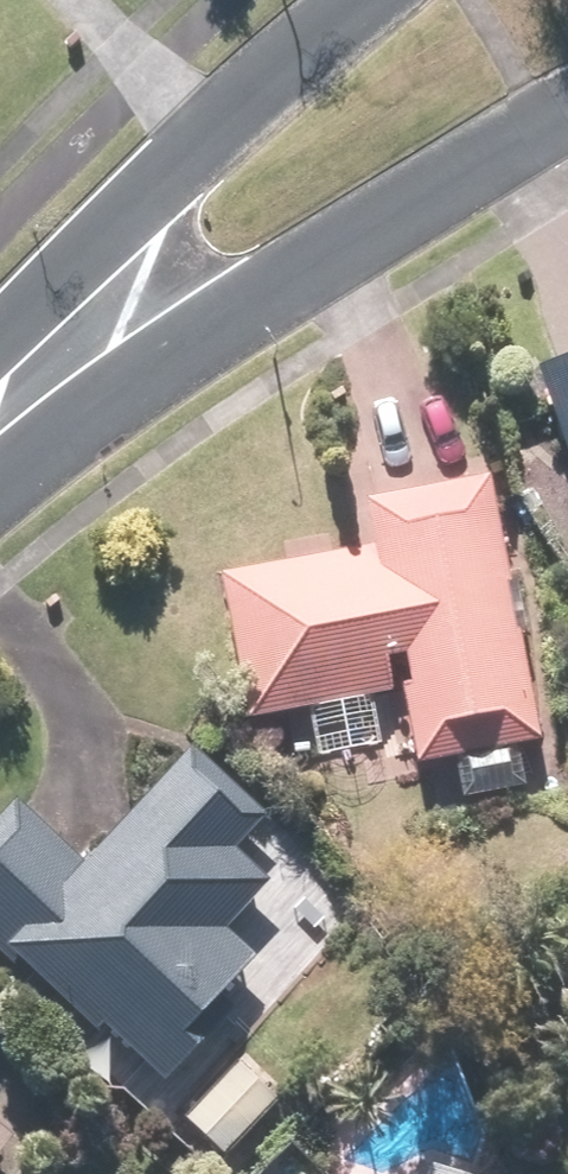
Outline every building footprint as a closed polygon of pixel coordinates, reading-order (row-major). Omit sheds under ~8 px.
[(539,373),(567,452),(567,363),(539,373)] [(368,549),(215,579),(242,719),(394,689),(410,766),(533,742),(482,483),(360,507),(368,549)] [(0,812),(0,956),(149,1091),(200,1034),(187,1022),(247,957),(221,933),(262,887),(227,856),(260,820),(184,752),(81,866),(9,802),(0,812)] [(241,1064),(180,1124),(215,1160),(276,1101),(241,1064)] [(12,1136),(0,1127),(0,1151),(12,1136)]
